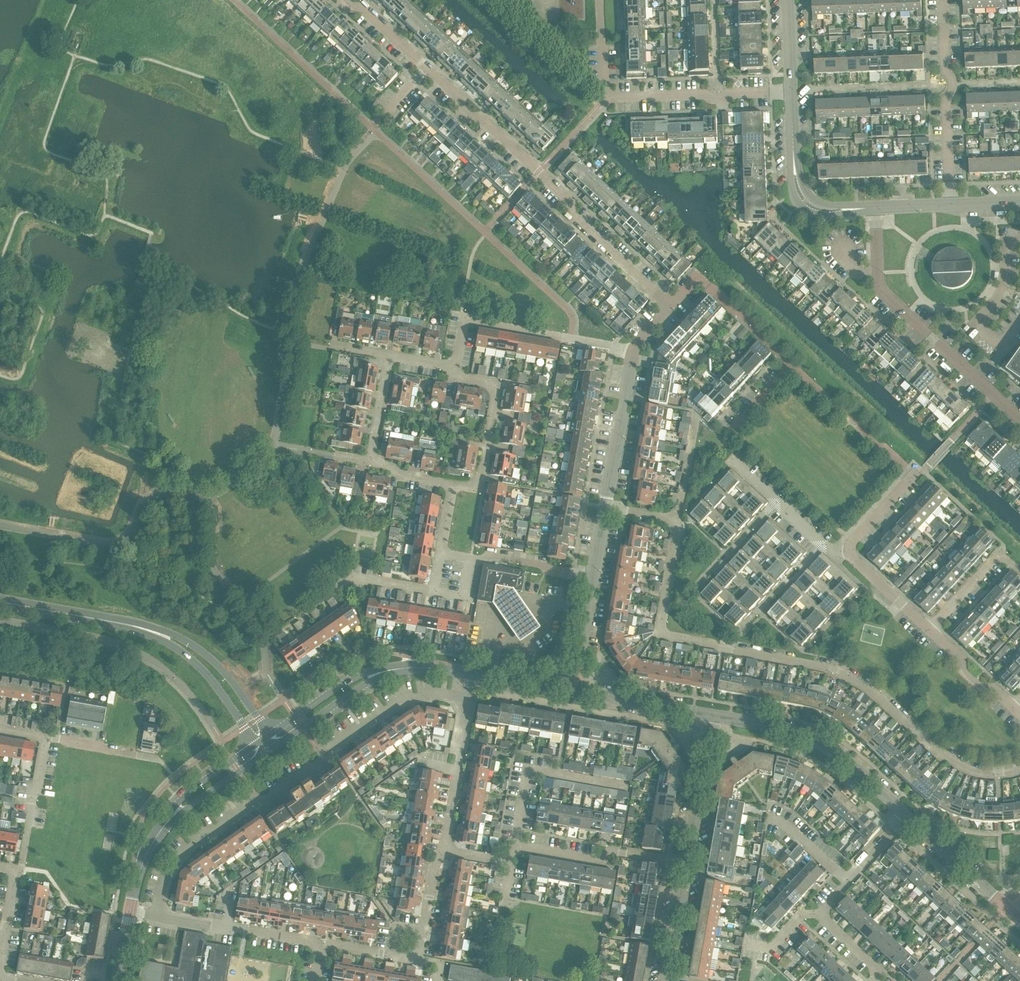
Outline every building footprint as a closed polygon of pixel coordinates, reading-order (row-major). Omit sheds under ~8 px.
[(317,2),(315,0),(304,0),(297,7),(305,15),(317,2)] [(412,4),(408,0),(394,0),(386,8),(392,13),(390,16),(396,22),(412,4)] [(623,10),(648,9),(647,0),(623,0),(623,10)] [(824,0),(812,0),(813,22),(817,22),(817,15),(824,15),(824,0)] [(834,0),(824,0),(824,15),(835,15),(834,0)] [(845,0),(834,0),(835,15),(846,14),(845,0)] [(856,0),(845,0),(846,14),(857,14),(856,0)] [(867,0),(856,0),(857,14),(867,13),(867,0)] [(878,0),(867,0),(867,13),(878,13),(878,0)] [(888,0),(878,0),(878,13),(889,13),(888,0)] [(899,0),(888,0),(889,13),(900,12),(899,0)] [(910,0),(899,0),(900,12),(911,12),(910,0)] [(921,0),(910,0),(911,12),(917,12),(917,18),(922,18),(921,0)] [(975,0),(963,0),(964,16),(968,16),(968,10),(975,9),(975,0)] [(985,0),(975,0),(975,9),(986,9),(985,0)] [(996,0),(985,0),(986,9),(996,9),(996,0)] [(1007,0),(996,0),(996,9),(1007,8),(1007,0)] [(1017,0),(1007,0),(1007,8),(1018,8),(1017,0)] [(313,22),(327,7),(324,4),(322,7),(317,2),(305,15),(313,22)] [(410,30),(424,15),(412,4),(396,22),(402,28),(405,25),(410,30)] [(760,15),(760,5),(738,6),(738,14),(734,14),(734,17),(760,15)] [(321,30),(333,17),(328,12),(330,9),(327,7),(313,22),(321,30)] [(706,17),(706,7),(686,7),(686,18),(706,17)] [(624,20),(644,20),(648,20),(648,9),(623,10),(624,20)] [(420,44),(436,26),(424,15),(410,30),(416,35),(414,38),(420,44)] [(760,26),(760,15),(734,17),(734,19),(738,19),(738,27),(760,26)] [(329,37),(343,22),(340,19),(338,21),(333,17),(321,30),(329,37)] [(707,28),(706,17),(686,18),(687,29),(707,28)] [(624,31),(644,30),(644,20),(624,20),(624,31)] [(336,45),(353,27),(350,24),(348,27),(343,22),(329,37),(328,38),(336,45)] [(434,52),(448,37),(436,26),(420,44),(426,50),(429,47),(434,52)] [(761,37),(760,26),(738,27),(739,35),(735,35),(735,38),(761,37)] [(344,52),(359,36),(353,32),(356,29),(353,27),(336,45),(344,52)] [(707,39),(707,28),(687,29),(687,40),(707,39)] [(645,41),(644,30),(624,31),(625,42),(645,41)] [(352,60),(369,42),(366,39),(364,41),(359,36),(344,52),(352,60)] [(443,66),(460,48),(448,37),(434,52),(440,58),(437,60),(443,66)] [(761,48),(761,37),(735,38),(735,40),(739,40),(739,49),(761,48)] [(707,50),(707,39),(687,40),(687,50),(707,50)] [(645,52),(645,41),(625,42),(625,53),(645,52)] [(360,67),(375,51),(369,46),(371,44),(369,42),(352,60),(360,67)] [(977,68),(976,51),(970,51),(969,45),(965,45),(966,69),(977,68)] [(924,70),(923,47),(919,47),(919,53),(912,53),(913,71),(924,70)] [(458,74),(472,59),(460,48),(443,66),(450,72),(452,69),(458,74)] [(762,59),(761,48),(739,49),(739,57),(736,57),(736,59),(762,59)] [(1019,49),(1009,50),(1009,67),(1019,67),(1019,57),(1019,49)] [(708,61),(707,50),(687,50),(683,51),(684,61),(688,61),(708,61)] [(998,68),(998,50),(987,51),(988,68),(998,68)] [(1009,67),(1009,50),(998,50),(998,68),(1009,67)] [(368,74),(385,56),(382,54),(380,56),(375,51),(360,67),(368,74)] [(826,74),(826,57),(819,57),(819,51),(814,51),(815,75),(826,74)] [(988,68),(987,51),(976,51),(977,68),(988,68)] [(645,63),(645,52),(625,53),(625,64),(645,63)] [(913,71),(912,53),(901,54),(902,71),(913,71)] [(891,72),(890,54),(880,55),(880,72),(891,72)] [(902,71),(901,54),(890,54),(891,72),(902,71)] [(859,73),(858,55),(847,56),(848,73),(859,73)] [(869,72),(869,55),(858,55),(859,73),(869,72)] [(880,72),(880,55),(869,55),(869,72),(880,72)] [(376,81),(390,65),(385,61),(387,59),(385,56),(368,74),(376,82),(377,81),(376,81)] [(837,74),(836,56),(826,57),(826,74),(837,74)] [(848,73),(847,56),(836,56),(837,74),(848,73)] [(467,88),(484,70),(472,59),(458,74),(464,80),(461,82),(467,88)] [(762,68),(762,59),(736,59),(736,62),(740,62),(740,71),(747,70),(748,74),(762,74),(762,68)] [(708,76),(708,64),(708,61),(688,61),(688,73),(688,77),(708,76)] [(646,79),(645,63),(625,64),(626,79),(646,79)] [(385,89),(397,76),(391,70),(393,68),(390,65),(376,81),(377,81),(385,89)] [(482,96),(496,82),(484,70),(467,88),(474,94),(476,91),(482,96)] [(491,110),(508,93),(496,82),(482,96),(488,102),(485,104),(491,110)] [(506,119),(520,104),(508,93),(491,110),(497,116),(500,113),(506,119)] [(1011,112),(1010,94),(999,95),(1000,112),(1011,112)] [(1010,94),(1011,112),(1019,111),(1019,94),(1010,94)] [(979,113),(978,95),(967,96),(968,120),(972,119),(972,113),(979,113)] [(989,113),(989,95),(978,95),(979,113),(989,113)] [(1000,112),(999,95),(989,95),(989,113),(1000,112)] [(926,121),(925,97),(914,98),(914,115),(921,115),(921,121),(926,121)] [(903,116),(903,98),(892,99),(893,116),(903,116)] [(914,115),(914,98),(903,98),(903,116),(914,115)] [(419,123),(436,105),(433,102),(432,104),(427,99),(423,103),(419,99),(407,112),(419,123)] [(871,117),(870,99),(860,100),(860,117),(871,117)] [(882,117),(881,99),(870,99),(871,117),(882,117)] [(893,116),(892,99),(881,99),(882,117),(893,116)] [(849,118),(849,100),(838,101),(839,118),(849,118)] [(860,117),(860,100),(849,100),(849,118),(860,117)] [(828,119),(827,101),(816,101),(817,128),(822,128),(821,119),(828,119)] [(839,118),(838,101),(827,101),(828,119),(839,118)] [(515,132),(531,115),(520,104),(506,119),(511,124),(509,127),(515,132)] [(430,126),(442,113),(437,109),(439,107),(436,105),(419,123),(422,120),(430,126)] [(434,137),(451,118),(448,116),(447,118),(442,113),(430,126),(437,133),(433,137),(434,137)] [(764,124),(764,115),(764,113),(742,114),(742,123),(738,123),(738,125),(764,124)] [(529,141),(543,126),(531,115),(515,132),(521,138),(524,135),(529,141)] [(657,144),(656,116),(656,119),(648,119),(648,117),(644,117),(645,144),(657,144)] [(669,143),(668,118),(660,118),(660,116),(656,116),(657,144),(669,143)] [(645,144),(644,117),(644,119),(636,119),(636,117),(631,117),(632,120),(626,120),(626,135),(632,135),(632,145),(645,144)] [(693,145),(693,117),(692,117),(692,120),(685,120),(685,118),(680,118),(681,145),(693,145)] [(706,144),(705,117),(704,117),(704,119),(697,119),(697,117),(693,117),(693,145),(706,144)] [(724,138),(723,126),(717,126),(717,119),(709,119),(709,117),(705,117),(706,144),(718,144),(718,139),(724,138)] [(441,144),(457,127),(452,123),(454,121),(451,118),(434,137),(441,144)] [(681,145),(680,118),(680,120),(673,120),(672,118),(668,118),(669,143),(669,146),(681,145)] [(765,135),(764,124),(738,125),(738,128),(742,128),(742,136),(765,135)] [(539,155),(555,137),(543,126),(529,141),(535,146),(532,149),(539,155)] [(450,152),(465,135),(457,127),(441,144),(450,152)] [(458,159),(461,156),(473,143),(465,135),(450,152),(458,159)] [(765,146),(765,135),(742,136),(743,144),(739,144),(739,147),(765,146)] [(469,163),(483,148),(480,145),(478,147),(473,143),(461,156),(469,163)] [(765,157),(765,146),(739,147),(739,149),(743,149),(743,157),(765,157)] [(473,173),(488,156),(484,152),(485,150),(483,148),(469,163),(466,166),(473,173)] [(981,174),(981,157),(974,157),(973,150),(969,151),(970,174),(981,174)] [(928,176),(927,152),(922,152),(923,159),(916,159),(917,176),(928,176)] [(566,177),(582,159),(581,158),(579,161),(571,154),(554,174),(558,177),(560,175),(560,173),(562,173),(566,177)] [(830,180),(830,162),(823,162),(822,154),(816,154),(816,157),(818,157),(819,180),(830,180)] [(1014,173),(1013,155),(1002,156),(1003,173),(1014,173)] [(485,177),(497,164),(488,156),(473,173),(482,180),(485,177)] [(992,173),(991,156),(981,157),(981,174),(992,173)] [(1003,173),(1002,156),(991,156),(992,173),(1003,173)] [(766,168),(765,157),(743,157),(744,166),(740,166),(740,168),(766,168)] [(570,189),(588,169),(581,163),(583,160),(582,159),(566,177),(570,181),(570,183),(568,183),(566,185),(570,189)] [(906,177),(905,159),(894,160),(895,177),(906,177)] [(917,176),(916,159),(905,159),(906,177),(917,176)] [(873,178),(873,160),(862,161),(863,178),(873,178)] [(884,178),(883,160),(873,160),(873,178),(884,178)] [(895,177),(894,160),(883,160),(884,178),(895,177)] [(852,179),(851,161),(840,162),(841,179),(852,179)] [(863,178),(862,161),(851,161),(852,179),(863,178)] [(841,179),(840,162),(830,162),(830,180),(841,179)] [(493,185),(505,172),(497,164),(485,177),(493,185)] [(766,179),(766,168),(740,168),(740,171),(744,171),(744,179),(766,179)] [(582,192),(596,177),(588,169),(570,189),(573,192),(576,190),(575,188),(577,188),(582,192)] [(500,192),(514,177),(512,175),(510,176),(505,172),(493,185),(500,192)] [(508,199),(520,186),(515,181),(517,180),(514,177),(500,192),(508,199)] [(586,203),(603,184),(596,177),(582,192),(586,196),(586,198),(584,198),(582,200),(586,203)] [(767,189),(766,179),(744,179),(744,188),(741,188),(741,190),(767,189)] [(598,206),(611,191),(603,184),(586,203),(589,207),(591,204),(591,203),(593,202),(598,206)] [(767,200),(767,189),(741,190),(741,193),(745,193),(745,201),(767,200)] [(601,218),(619,199),(611,191),(598,206),(602,210),(602,212),(600,212),(598,215),(601,218)] [(521,216),(537,199),(535,196),(533,198),(528,193),(513,209),(521,216)] [(528,223),(543,207),(538,203),(540,201),(537,199),(521,216),(528,223)] [(613,221),(627,206),(619,199),(601,218),(605,221),(607,219),(607,217),(609,217),(613,221)] [(767,211),(767,200),(745,201),(745,209),(741,209),(741,212),(767,211)] [(618,233),(635,214),(627,206),(613,221),(618,225),(618,227),(616,227),(614,229),(618,233)] [(539,228),(551,215),(543,207),(528,223),(528,224),(536,232),(539,228)] [(768,220),(767,211),(741,212),(742,214),(745,214),(746,223),(757,223),(757,229),(761,233),(769,223),(768,222),(768,220)] [(629,236),(643,221),(635,214),(618,233),(621,236),(623,234),(623,232),(625,232),(629,236)] [(547,236),(560,222),(551,215),(539,228),(547,236)] [(504,219),(500,223),(506,228),(510,225),(504,219)] [(633,248),(651,228),(643,221),(629,236),(634,240),(634,242),(632,242),(630,244),(633,248)] [(553,245),(569,228),(566,225),(565,227),(560,222),(547,236),(545,238),(553,245)] [(763,248),(778,231),(769,223),(761,233),(752,243),(754,245),(757,242),(763,248)] [(512,224),(507,230),(510,233),(515,228),(512,224)] [(563,250),(575,237),(570,232),(572,230),(569,228),(553,245),(560,251),(562,249),(563,250)] [(645,251),(659,236),(651,228),(633,248),(637,251),(639,249),(639,247),(641,247),(645,251)] [(768,258),(786,239),(778,231),(763,248),(769,253),(766,256),(768,258)] [(515,237),(514,238),(519,243),(520,242),(522,240),(517,235),(515,237)] [(649,262),(667,243),(659,236),(645,251),(649,255),(650,257),(648,257),(646,259),(649,262)] [(571,257),(583,244),(575,237),(563,250),(571,257)] [(779,262),(794,246),(786,239),(768,258),(770,260),(772,257),(779,262)] [(661,265),(675,250),(667,243),(649,262),(653,266),(655,263),(655,261),(657,261),(661,265)] [(577,267),(591,252),(583,244),(571,257),(569,259),(577,267)] [(784,273),(802,253),(794,246),(779,262),(785,268),(782,271),(784,273)] [(972,263),(971,260),(969,257),(966,254),(963,251),(959,249),(955,249),(951,249),(947,249),(943,251),(939,253),(936,256),(937,264),(933,264),(932,266),(932,268),(932,271),(933,273),(933,276),(938,275),(937,282),(941,285),(944,288),(948,289),(952,289),(957,289),(960,288),(964,286),(967,283),(970,280),(972,276),(973,273),(973,270),(973,266),(972,263)] [(665,277),(683,258),(675,250),(661,265),(665,269),(665,271),(664,271),(661,274),(665,277)] [(585,274),(600,257),(598,255),(596,257),(591,252),(577,267),(585,274)] [(794,277),(809,261),(802,253),(784,273),(786,274),(788,271),(794,277)] [(591,283),(606,266),(602,261),(603,260),(600,257),(585,274),(583,276),(591,283)] [(677,280),(691,265),(683,258),(665,277),(669,280),(671,278),(671,276),(673,276),(677,280)] [(800,287),(817,268),(809,261),(794,277),(801,283),(798,286),(800,287)] [(603,287),(615,274),(606,266),(591,283),(599,290),(603,287)] [(810,292),(825,276),(817,268),(800,287),(802,289),(804,286),(810,292)] [(611,295),(623,281),(615,274),(603,287),(611,295)] [(816,302),(833,283),(825,276),(810,292),(816,298),(814,300),(816,302)] [(617,303),(632,286),(630,284),(628,286),(623,281),(611,295),(609,296),(617,303)] [(826,307),(841,290),(833,283),(816,302),(817,304),(820,301),(826,307)] [(573,285),(569,289),(574,293),(578,289),(573,285)] [(624,311),(638,295),(633,291),(635,289),(632,286),(617,303),(616,304),(624,311)] [(832,317),(849,298),(841,290),(826,307),(832,312),(830,315),(832,317)] [(631,321),(647,303),(638,295),(624,311),(622,313),(631,321)] [(723,309),(710,297),(702,306),(715,318),(723,309)] [(842,321),(857,305),(849,298),(832,317),(833,318),(836,316),(842,321)] [(593,304),(590,308),(594,312),(598,309),(593,304)] [(848,332),(865,313),(857,305),(842,321),(848,327),(846,330),(848,332)] [(715,318),(702,306),(697,311),(696,309),(693,312),(708,326),(715,318)] [(353,325),(355,315),(343,313),(343,310),(337,309),(335,324),(341,325),(338,338),(350,340),(353,325)] [(603,313),(598,309),(594,312),(599,317),(603,313)] [(712,330),(708,326),(693,312),(691,314),(692,316),(688,321),(701,333),(705,337),(712,330)] [(371,328),(372,322),(360,320),(361,314),(355,313),(355,315),(353,325),(359,326),(357,339),(369,341),(371,328)] [(858,336),(873,320),(865,313),(848,332),(849,333),(852,330),(858,336)] [(390,329),(392,318),(374,315),(372,322),(371,328),(377,329),(375,341),(387,344),(390,329)] [(405,345),(410,320),(409,319),(408,325),(397,323),(398,317),(392,316),(392,318),(390,329),(396,330),(393,343),(405,345)] [(425,335),(427,325),(428,323),(410,320),(405,345),(417,347),(420,334),(425,335)] [(864,347),(881,327),(873,320),(858,336),(864,342),(862,345),(864,347)] [(693,341),(701,333),(688,321),(680,329),(693,341)] [(443,340),(445,328),(427,325),(425,335),(423,350),(435,352),(437,339),(443,340)] [(619,326),(614,331),(619,335),(623,330),(619,326)] [(742,326),(734,334),(741,341),(749,332),(742,326)] [(874,351),(889,335),(881,327),(864,347),(865,348),(868,345),(874,351)] [(697,345),(693,341),(680,329),(673,338),(686,350),(689,353),(697,345)] [(486,349),(489,332),(478,330),(475,347),(486,349)] [(496,351),(499,333),(489,332),(486,349),(496,351)] [(506,353),(509,335),(499,333),(496,351),(506,353)] [(516,355),(519,337),(509,335),(506,353),(516,355)] [(879,361),(897,342),(889,335),(874,351),(880,357),(878,359),(879,361)] [(526,356),(529,339),(519,337),(516,355),(526,356)] [(686,350),(673,338),(668,342),(666,341),(664,343),(679,357),(686,350)] [(536,358),(539,340),(529,339),(526,356),(536,358)] [(546,360),(549,342),(539,340),(536,358),(546,360)] [(556,362),(559,344),(549,342),(546,360),(556,362)] [(771,355),(758,342),(751,351),(764,363),(771,355)] [(890,366),(905,349),(897,342),(879,361),(881,363),(884,360),(890,366)] [(679,357),(664,343),(661,346),(663,348),(658,353),(659,353),(657,364),(675,367),(676,369),(677,363),(681,359),(679,357)] [(895,376),(913,357),(905,349),(890,366),(896,371),(893,374),(895,376)] [(599,365),(601,354),(583,351),(581,362),(599,365)] [(764,363),(751,351),(743,359),(758,372),(761,370),(759,368),(764,363)] [(758,372),(743,359),(741,356),(734,363),(737,366),(736,366),(749,379),(754,373),(756,375),(758,372)] [(906,380),(921,364),(913,357),(895,376),(897,377),(900,375),(906,380)] [(376,380),(378,368),(366,366),(367,360),(354,358),(353,364),(359,365),(357,376),(352,375),(352,376),(376,380)] [(1014,366),(1011,365),(1007,371),(1019,381),(1019,358),(1014,366)] [(597,375),(597,374),(599,365),(581,362),(579,372),(584,373),(584,372),(597,375)] [(674,384),(676,369),(675,367),(657,364),(652,363),(651,370),(655,370),(654,377),(652,376),(651,380),(674,384)] [(911,390),(929,371),(921,364),(906,380),(912,386),(909,389),(911,390)] [(749,379),(736,366),(729,374),(742,386),(749,379)] [(922,395),(937,379),(929,371),(911,390),(913,392),(915,389),(922,395)] [(600,385),(602,375),(597,374),(597,375),(584,372),(584,373),(583,382),(600,385)] [(742,386),(729,374),(721,382),(735,394),(742,386)] [(374,392),(376,380),(352,376),(350,386),(346,386),(345,393),(352,394),(360,395),(361,390),(374,392)] [(411,396),(413,384),(419,385),(420,379),(407,377),(406,383),(393,381),(391,393),(411,396)] [(927,405),(945,386),(937,379),(922,395),(928,401),(925,404),(927,405)] [(672,394),(674,384),(651,380),(651,383),(653,384),(652,391),(669,394),(672,394)] [(444,397),(447,384),(434,382),(431,401),(442,403),(441,409),(448,410),(450,398),(444,397)] [(581,392),(598,396),(600,385),(583,382),(582,382),(578,382),(576,392),(581,392)] [(735,394),(721,382),(714,390),(729,404),(731,401),(730,400),(735,394)] [(525,403),(526,394),(533,395),(534,388),(519,385),(518,390),(506,388),(504,399),(525,403)] [(467,408),(470,388),(458,386),(456,399),(450,398),(448,410),(458,412),(459,406),(467,408)] [(938,410),(953,394),(945,386),(927,405),(929,407),(931,404),(938,410)] [(480,403),(482,390),(470,388),(467,408),(479,410),(478,415),(484,416),(486,404),(480,403)] [(729,404),(714,390),(712,388),(705,396),(720,410),(725,405),(726,407),(729,404)] [(667,405),(669,394),(652,391),(650,402),(667,405)] [(579,402),(597,406),(598,396),(581,392),(579,402)] [(409,408),(411,396),(391,393),(389,405),(402,407),(401,413),(413,415),(414,409),(409,408)] [(369,410),(371,397),(360,395),(352,394),(350,406),(344,405),(343,411),(346,412),(355,413),(356,407),(369,410)] [(943,420),(961,401),(953,394),(938,410),(944,415),(941,418),(943,420)] [(720,410),(705,396),(697,404),(712,418),(720,410)] [(523,413),(525,403),(504,399),(502,410),(519,413),(518,418),(530,420),(531,415),(523,413)] [(954,425),(969,409),(961,401),(943,420),(945,422),(947,419),(954,425)] [(595,416),(597,406),(579,402),(577,413),(595,416)] [(666,420),(668,409),(647,406),(646,417),(666,420)] [(363,427),(365,415),(355,413),(346,412),(344,423),(338,422),(337,429),(342,430),(349,431),(350,425),(363,427)] [(593,426),(595,416),(577,413),(575,423),(593,426)] [(666,431),(668,421),(666,420),(646,417),(644,427),(666,431)] [(523,436),(525,425),(529,426),(530,420),(518,418),(517,424),(505,421),(503,432),(523,436)] [(591,436),(593,426),(575,423),(574,433),(591,436)] [(973,451),(993,431),(984,423),(967,442),(972,447),(970,449),(973,451)] [(659,441),(661,431),(644,428),(642,438),(659,441)] [(362,433),(349,431),(342,430),(340,441),(332,440),(331,446),(346,449),(347,443),(360,445),(362,433)] [(983,457),(1000,438),(993,431),(973,451),(976,454),(978,452),(983,457)] [(398,460),(402,435),(384,432),(382,444),(388,445),(386,458),(398,460)] [(521,447),(523,436),(503,432),(501,443),(513,445),(512,451),(525,453),(525,447),(521,447)] [(589,446),(591,436),(574,433),(572,443),(589,446)] [(417,456),(419,443),(420,438),(402,435),(398,460),(410,462),(412,450),(418,451),(417,456)] [(476,461),(478,449),(465,447),(466,441),(451,438),(450,444),(458,446),(456,457),(476,461)] [(657,452),(659,441),(642,438),(640,449),(657,452)] [(991,464),(1008,445),(1000,438),(983,457),(988,461),(991,464)] [(433,471),(436,452),(429,451),(430,445),(419,443),(417,456),(423,457),(420,469),(433,471)] [(588,456),(589,446),(572,443),(570,453),(588,456)] [(1002,468),(1016,453),(1008,445),(991,464),(999,471),(1002,468)] [(655,462),(657,452),(640,449),(638,459),(655,462)] [(513,468),(515,457),(524,459),(525,453),(512,451),(511,456),(494,453),(492,464),(513,468)] [(586,466),(588,456),(570,453),(568,463),(586,466)] [(1019,465),(1019,456),(1016,453),(1002,468),(1007,473),(1004,476),(1007,479),(1019,465)] [(474,473),(476,461),(456,457),(454,469),(448,468),(447,474),(460,476),(461,471),(474,473)] [(657,474),(659,463),(655,462),(638,459),(636,470),(653,473),(657,474)] [(342,475),(336,474),(338,463),(326,461),(325,464),(319,463),(317,472),(323,473),(322,481),(327,482),(328,484),(331,488),(339,490),(342,475)] [(584,476),(586,466),(568,463),(567,473),(584,476)] [(511,478),(513,468),(492,464),(490,475),(503,477),(502,483),(514,485),(515,479),(511,478)] [(1019,480),(1019,465),(1007,479),(1010,481),(1013,478),(1017,483),(1019,480)] [(353,482),(355,470),(343,467),(342,475),(339,490),(340,487),(351,489),(351,495),(357,496),(358,486),(359,486),(359,483),(353,482)] [(750,486),(732,469),(725,477),(726,478),(719,485),(729,494),(736,487),(743,494),(750,486)] [(651,483),(653,473),(636,470),(634,481),(641,482),(651,484),(651,483)] [(582,486),(584,476),(567,473),(565,483),(582,486)] [(375,496),(378,477),(366,475),(364,487),(359,486),(358,486),(357,496),(356,499),(362,500),(363,494),(375,496)] [(392,505),(394,493),(388,492),(390,479),(378,477),(375,496),(374,503),(374,504),(375,502),(392,505)] [(657,496),(659,485),(651,483),(651,484),(641,482),(639,493),(657,496)] [(581,496),(582,486),(565,483),(563,493),(581,496)] [(505,498),(507,487),(489,484),(487,495),(505,498)] [(736,501),(729,494),(719,485),(718,484),(711,492),(712,493),(705,500),(715,509),(722,502),(729,509),(736,501)] [(768,503),(750,486),(743,494),(750,500),(743,508),(753,517),(760,510),(761,511),(768,503)] [(948,498),(935,486),(927,494),(940,506),(948,498)] [(654,507),(657,496),(639,493),(637,504),(654,507)] [(940,506),(927,494),(920,502),(933,514),(940,506)] [(503,508),(505,498),(487,495),(485,504),(503,508)] [(438,509),(440,499),(422,496),(420,506),(438,509)] [(578,510),(580,500),(562,497),(561,507),(578,510)] [(722,516),(715,509),(705,500),(704,499),(697,507),(698,508),(691,516),(701,525),(708,517),(715,524),(722,516)] [(755,518),(753,517),(743,508),(736,501),(729,509),(736,515),(729,523),(739,532),(746,524),(747,526),(755,518)] [(933,514),(920,502),(912,510),(925,522),(933,514)] [(501,518),(503,508),(485,504),(483,515),(501,518)] [(436,519),(438,509),(420,506),(419,516),(436,519)] [(576,521),(578,510),(561,507),(559,518),(576,521)] [(925,522),(912,510),(905,518),(918,530),(925,522)] [(499,528),(501,518),(483,515),(482,525),(499,528)] [(435,529),(436,519),(419,516),(417,526),(435,529)] [(739,532),(729,523),(722,516),(715,524),(722,530),(715,538),(725,547),(732,539),(733,541),(741,533),(739,532)] [(574,531),(576,521),(559,518),(557,528),(574,531)] [(918,530),(905,518),(898,526),(911,538),(918,530)] [(789,536),(770,519),(763,526),(764,528),(758,535),(768,544),(774,537),(781,543),(789,536)] [(498,538),(499,528),(482,525),(480,535),(498,538)] [(433,539),(435,529),(417,526),(415,536),(433,539)] [(911,538),(898,526),(890,534),(903,546),(911,538)] [(652,542),(654,531),(633,527),(631,539),(648,542),(652,542)] [(573,541),(574,531),(557,528),(555,537),(555,538),(568,540),(573,541)] [(995,542),(982,529),(974,538),(987,550),(995,542)] [(768,544),(758,535),(756,534),(749,541),(751,542),(744,550),(754,559),(760,552),(767,558),(775,551),(768,544)] [(903,546),(890,534),(883,542),(896,554),(903,546)] [(496,548),(498,538),(480,535),(478,545),(496,548)] [(431,549),(433,539),(415,536),(413,546),(431,549)] [(566,550),(568,540),(555,538),(555,537),(550,536),(549,547),(566,550)] [(807,553),(789,536),(781,543),(789,550),(782,557),(792,566),(798,559),(800,560),(807,553)] [(987,550),(974,538),(967,546),(980,558),(987,550)] [(646,553),(648,542),(631,539),(630,549),(629,549),(639,551),(643,552),(646,553)] [(896,554),(883,542),(876,550),(889,562),(896,554)] [(429,559),(431,549),(413,546),(412,556),(429,559)] [(980,558),(967,546),(959,553),(973,566),(980,558)] [(564,560),(566,550),(549,547),(547,557),(564,560)] [(641,562),(643,552),(639,551),(629,549),(630,549),(622,548),(621,559),(638,562),(641,562)] [(761,566),(754,559),(744,550),(742,549),(735,556),(737,557),(730,565),(740,574),(746,567),(754,573),(761,566)] [(889,562),(876,550),(868,558),(881,570),(889,562)] [(793,568),(792,566),(782,557),(775,551),(767,558),(775,565),(768,572),(778,581),(785,574),(786,575),(793,568)] [(841,570),(823,553),(816,561),(817,562),(810,570),(820,579),(827,571),(834,578),(841,570)] [(973,566),(959,553),(952,561),(965,574),(973,566)] [(428,569),(429,559),(412,556),(410,566),(428,569)] [(636,573),(638,562),(621,559),(619,570),(636,573)] [(965,574),(952,561),(945,569),(958,582),(965,574)] [(747,580),(740,574),(730,565),(729,563),(722,571),(723,572),(716,580),(726,589),(733,582),(740,588),(747,580)] [(521,592),(525,572),(483,564),(477,601),(494,605),(497,588),(515,591),(521,592)] [(426,580),(428,569),(410,566),(408,576),(426,580)] [(778,581),(768,572),(761,566),(754,573),(761,580),(754,587),(764,596),(771,589),(772,590),(779,583),(778,581)] [(827,585),(820,579),(810,570),(809,568),(802,576),(803,577),(796,584),(806,594),(813,586),(820,593),(827,585)] [(958,582),(945,569),(937,577),(950,589),(958,582)] [(640,573),(636,573),(619,570),(617,580),(634,583),(638,584),(640,573)] [(859,587),(841,570),(834,578),(841,585),(834,592),(844,601),(851,594),(852,595),(859,587)] [(1012,572),(1005,580),(1018,593),(1019,590),(1019,579),(1012,572)] [(950,589),(937,577),(930,585),(943,597),(950,589)] [(733,595),(726,589),(716,580),(715,578),(708,586),(709,587),(702,595),(711,604),(719,596),(726,603),(733,595)] [(632,594),(634,583),(617,580),(615,591),(632,594)] [(764,596),(754,587),(747,580),(740,588),(747,595),(740,602),(750,611),(757,604),(758,605),(765,598),(764,596)] [(1018,593),(1005,580),(997,588),(1010,601),(1018,593)] [(813,600),(806,594),(796,584),(795,583),(788,591),(789,592),(782,599),(792,609),(799,601),(806,608),(813,600)] [(844,601),(834,592),(827,585),(820,593),(827,600),(820,607),(830,616),(837,609),(838,610),(845,602),(844,601)] [(943,597),(930,585),(923,593),(936,605),(943,597)] [(497,588),(494,605),(520,642),(540,628),(515,591),(497,588)] [(1010,601),(997,588),(990,596),(1003,608),(1010,601)] [(630,604),(632,594),(615,591),(613,601),(630,604)] [(936,605),(923,593),(915,602),(928,614),(936,605)] [(744,620),(751,612),(750,611),(740,602),(733,595),(726,603),(733,610),(726,618),(736,627),(743,619),(744,620)] [(1003,608),(990,596),(983,604),(996,616),(1003,608)] [(338,605),(333,597),(330,599),(335,607),(338,605)] [(799,615),(792,609),(782,599),(781,598),(774,606),(775,607),(768,615),(778,624),(785,616),(792,623),(799,615)] [(335,607),(330,599),(327,602),(332,609),(335,607)] [(376,620),(379,602),(369,600),(366,618),(376,620)] [(831,617),(830,616),(820,607),(813,600),(806,608),(813,615),(807,622),(816,631),(823,624),(824,625),(831,617)] [(628,615),(630,604),(613,601),(611,612),(628,615)] [(386,621),(389,604),(379,602),(376,620),(386,621)] [(396,623),(399,605),(389,604),(386,621),(396,623)] [(996,616),(983,604),(975,612),(988,624),(996,616)] [(360,624),(346,605),(338,611),(348,626),(351,630),(360,624)] [(407,625),(410,607),(399,605),(396,623),(407,625)] [(416,627),(419,609),(410,607),(407,625),(416,627)] [(322,617),(316,609),(313,611),(318,619),(322,617)] [(426,628),(429,611),(419,609),(416,627),(426,628)] [(318,619),(313,611),(310,613),(315,621),(318,619)] [(348,626),(338,611),(329,617),(340,632),(348,626)] [(436,630),(439,613),(429,611),(426,628),(436,630)] [(636,617),(628,615),(611,612),(609,623),(634,627),(636,617)] [(988,624),(975,612),(968,620),(981,632),(988,624)] [(446,632),(449,614),(439,613),(436,630),(446,632)] [(456,634),(460,616),(449,614),(446,632),(456,634)] [(811,640),(818,632),(816,631),(807,622),(799,615),(792,623),(799,630),(792,637),(802,646),(809,639),(811,640)] [(467,636),(470,618),(460,616),(456,634),(467,636)] [(340,632),(329,617),(321,623),(331,637),(340,632)] [(981,632),(968,620),(960,628),(974,640),(977,644),(985,636),(981,632)] [(305,628),(299,621),(296,623),(302,630),(305,628)] [(302,630),(296,623),(293,625),(299,633),(302,630)] [(331,637),(321,623),(313,628),(323,643),(331,637)] [(631,636),(632,627),(634,628),(634,627),(609,623),(606,643),(624,639),(625,635),(631,636)] [(323,643),(313,628),(304,634),(315,649),(323,643)] [(974,640),(960,628),(953,636),(966,648),(974,640)] [(288,640),(283,632),(280,634),(285,642),(288,640)] [(285,642),(280,634),(276,637),(282,645),(285,642)] [(315,649),(304,634),(296,640),(306,655),(315,649)] [(631,649),(624,639),(606,643),(617,659),(631,649)] [(306,655),(296,640),(288,646),(298,661),(306,655)] [(298,661),(288,646),(279,652),(289,667),(298,661)] [(629,676),(639,660),(631,649),(617,659),(629,676)] [(1018,652),(1011,660),(1019,668),(1019,654),(1018,652)] [(747,659),(746,666),(756,668),(757,661),(747,659)] [(649,679),(652,662),(639,660),(629,676),(649,679)] [(1011,660),(1004,668),(1007,671),(1019,683),(1019,668),(1011,660)] [(660,681),(663,664),(652,662),(649,679),(660,681)] [(670,683),(673,666),(663,664),(660,681),(670,683)] [(681,685),(684,668),(673,666),(670,683),(681,685)] [(691,687),(694,670),(684,668),(681,685),(691,687)] [(702,689),(705,672),(694,670),(691,687),(702,689)] [(1007,671),(1000,680),(1013,692),(1019,684),(1019,683),(1007,671)] [(713,691),(716,674),(705,672),(702,689),(713,691)] [(733,677),(734,678),(735,672),(732,672),(731,677),(722,675),(719,692),(730,694),(733,677)] [(740,696),(743,679),(741,679),(742,674),(735,672),(734,678),(733,677),(730,694),(740,696)] [(751,698),(754,681),(745,680),(746,674),(742,674),(741,679),(743,679),(740,696),(751,698)] [(772,702),(775,685),(766,684),(767,678),(763,678),(762,683),(764,683),(761,700),(772,702)] [(12,681),(2,679),(0,692),(0,697),(9,698),(12,681)] [(19,700),(22,682),(12,681),(9,698),(19,700)] [(761,700),(764,683),(762,683),(754,681),(751,698),(761,700)] [(29,702),(32,684),(22,682),(19,700),(29,702)] [(793,706),(796,689),(788,688),(789,682),(785,682),(784,687),(786,687),(782,704),(793,706)] [(39,703),(42,686),(32,684),(29,702),(39,703)] [(782,704),(786,687),(784,687),(775,685),(772,702),(782,704)] [(49,705),(53,688),(42,686),(39,703),(49,705)] [(815,711),(821,688),(810,686),(806,686),(805,691),(807,691),(804,708),(808,709),(813,710),(815,711)] [(60,707),(63,689),(53,688),(49,705),(60,707)] [(825,714),(831,699),(830,698),(832,693),(821,688),(815,711),(817,711),(821,713),(825,714)] [(804,708),(807,691),(805,691),(796,689),(793,706),(804,708)] [(834,719),(843,705),(833,700),(835,695),(832,693),(830,698),(831,699),(825,714),(829,716),(833,718),(834,719)] [(102,731),(107,704),(71,698),(66,725),(102,731)] [(152,706),(145,704),(143,714),(150,716),(152,706)] [(497,729),(501,705),(500,705),(499,710),(490,709),(490,708),(489,708),(486,727),(497,729)] [(508,726),(511,706),(510,707),(501,705),(497,729),(498,724),(508,726)] [(843,725),(853,711),(852,710),(843,705),(834,719),(836,720),(840,723),(843,725)] [(486,727),(489,708),(488,707),(488,708),(478,706),(475,725),(486,727)] [(519,728),(522,709),(512,707),(511,706),(508,726),(519,728)] [(852,732),(863,719),(855,713),(858,708),(855,706),(852,710),(853,711),(843,725),(847,728),(848,729),(852,732)] [(421,726),(417,707),(400,719),(410,733),(421,726)] [(434,728),(437,711),(417,707),(421,726),(434,728)] [(530,730),(533,710),(532,710),(532,711),(522,709),(519,728),(529,730),(530,730)] [(540,731),(543,713),(533,711),(534,710),(533,710),(530,730),(529,730),(528,736),(539,737),(540,731)] [(445,730),(448,713),(437,711),(434,728),(445,730)] [(551,733),(554,714),(553,714),(553,715),(543,713),(540,731),(551,733)] [(561,741),(565,717),(555,715),(555,714),(554,714),(551,733),(550,739),(561,741)] [(154,743),(157,728),(159,717),(147,715),(141,747),(141,749),(153,751),(154,743)] [(579,738),(582,719),(581,719),(581,720),(571,718),(568,736),(579,738)] [(410,733),(400,719),(391,725),(401,740),(410,733)] [(589,745),(590,740),(593,722),(583,720),(583,719),(582,719),(579,738),(578,743),(589,745)] [(871,727),(869,725),(863,719),(852,732),(859,739),(871,727)] [(868,747),(879,734),(881,732),(875,726),(876,724),(873,721),(869,725),(871,727),(859,739),(868,747)] [(600,742),(604,723),(603,723),(602,723),(593,722),(590,740),(600,742)] [(611,744),(614,725),(604,724),(604,723),(600,742),(611,744)] [(401,740),(391,725),(382,732),(392,746),(401,740)] [(621,746),(625,726),(624,726),(624,727),(614,725),(611,744),(621,746)] [(633,748),(636,729),(626,727),(625,726),(621,746),(633,748)] [(681,789),(685,768),(674,753),(678,751),(678,750),(679,750),(679,749),(679,748),(679,747),(678,746),(677,746),(677,745),(676,745),(675,746),(671,748),(661,733),(640,730),(637,746),(651,749),(667,772),(665,786),(676,788),(681,789)] [(392,746),(382,732),(374,738),(384,752),(392,746)] [(875,754),(887,741),(885,740),(879,734),(868,747),(875,754)] [(887,764),(898,752),(896,750),(888,743),(892,739),(889,736),(885,740),(887,741),(875,754),(884,762),(887,764)] [(384,752),(374,738),(365,744),(375,758),(378,763),(386,756),(383,752),(384,752)] [(11,758),(14,741),(4,739),(1,757),(11,758)] [(21,760),(24,743),(14,741),(11,758),(21,760)] [(32,762),(35,744),(24,743),(21,760),(32,762)] [(375,758),(365,744),(356,750),(366,764),(375,758)] [(491,760),(493,749),(472,746),(471,750),(475,751),(474,757),(491,760)] [(366,764),(356,750),(347,756),(357,771),(366,764)] [(895,772),(907,760),(905,758),(898,752),(887,764),(895,772)] [(744,781),(758,772),(773,774),(775,758),(754,754),(745,760),(740,764),(737,761),(737,760),(736,760),(735,760),(734,760),(733,760),(733,761),(732,761),(732,762),(732,763),(732,764),(735,767),(720,778),(716,799),(721,800),(721,799),(733,801),(735,787),(744,781)] [(903,780),(915,767),(908,761),(912,757),(909,754),(905,758),(907,760),(895,772),(903,780)] [(357,771),(347,756),(338,763),(348,777),(357,771)] [(496,761),(491,760),(474,757),(472,764),(469,763),(468,767),(489,771),(494,772),(496,761)] [(785,777),(791,761),(788,760),(783,759),(778,758),(774,780),(775,780),(782,781),(785,782),(787,778),(785,777)] [(795,781),(802,765),(797,763),(792,762),(791,761),(785,777),(787,778),(793,780),(791,785),(794,786),(797,782),(795,781)] [(804,785),(813,771),(808,769),(802,765),(795,781),(797,782),(804,785)] [(487,782),(489,771),(468,767),(467,772),(471,772),(470,779),(487,782)] [(923,775),(921,773),(915,767),(903,780),(911,787),(923,775)] [(919,795),(931,782),(924,776),(927,772),(924,769),(921,773),(923,775),(911,787),(919,795)] [(295,824),(305,817),(304,816),(321,804),(322,805),(332,798),(330,796),(347,784),(338,770),(319,783),(321,785),(313,791),(308,784),(302,788),(300,785),(293,790),(295,793),(289,797),(294,804),(286,809),(285,807),(266,820),(276,834),(293,822),(295,824)] [(436,785),(437,778),(441,779),(442,774),(421,770),(419,782),(436,785)] [(813,791),(823,778),(821,776),(815,772),(813,771),(804,785),(810,789),(808,794),(811,796),(814,792),(813,791)] [(821,798),(831,785),(827,781),(823,778),(813,791),(814,792),(821,798)] [(929,802),(939,789),(937,787),(940,784),(943,786),(947,781),(944,779),(941,782),(936,778),(932,783),(931,782),(919,795),(923,798),(927,801),(929,802)] [(485,792),(487,782),(470,779),(469,785),(465,784),(464,789),(485,792)] [(435,791),(436,785),(419,782),(417,792),(438,796),(439,792),(435,791)] [(674,799),(676,788),(665,786),(658,784),(656,796),(674,799)] [(939,809),(947,794),(941,790),(943,786),(940,784),(937,787),(939,789),(929,802),(932,805),(937,808),(939,809)] [(829,805),(840,793),(831,785),(821,798),(819,800),(825,806),(824,808),(827,810),(831,806),(829,805)] [(483,803),(485,792),(464,789),(463,793),(467,794),(466,800),(483,803)] [(432,806),(433,800),(437,800),(438,796),(417,792),(415,803),(432,806)] [(837,812),(848,800),(840,793),(829,805),(831,806),(837,812)] [(950,814),(957,799),(955,798),(947,794),(939,809),(943,811),(947,813),(950,814)] [(961,819),(966,803),(959,800),(961,795),(957,794),(955,798),(957,799),(950,814),(952,815),(956,817),(961,819)] [(672,810),(674,799),(656,796),(654,806),(672,810)] [(547,824),(550,800),(540,798),(536,821),(546,823),(546,824),(547,824)] [(1004,823),(1004,806),(1002,806),(997,807),(997,799),(987,798),(986,801),(985,801),(984,806),(987,806),(985,823),(990,823),(993,823),(998,823),(1002,823),(1004,823)] [(743,815),(745,803),(733,801),(721,799),(721,800),(719,810),(743,815)] [(481,814),(483,803),(466,800),(465,806),(461,806),(460,810),(481,814)] [(557,825),(561,807),(562,802),(550,800),(547,824),(548,824),(548,823),(557,825)] [(845,820),(856,808),(848,800),(837,812),(843,818),(840,822),(843,825),(846,821),(845,820)] [(985,823),(987,806),(984,806),(979,805),(979,801),(975,800),(974,805),(976,805),(973,822),(975,822),(980,823),(985,823)] [(1017,822),(1015,805),(1017,805),(1016,800),(1012,800),(1003,801),(1004,806),(1004,823),(1009,823),(1014,822),(1017,822)] [(431,812),(432,806),(415,803),(413,814),(434,817),(435,813),(431,812)] [(973,822),(976,805),(974,805),(966,803),(961,819),(966,820),(970,821),(973,822)] [(671,820),(672,810),(654,806),(652,817),(671,820)] [(568,828),(571,809),(561,807),(557,825),(567,827),(567,828),(568,828)] [(610,835),(615,810),(604,808),(603,814),(600,833),(610,834),(610,835)] [(853,827),(864,815),(856,808),(845,820),(846,821),(853,827)] [(579,829),(582,810),(571,809),(568,828),(569,828),(569,827),(579,829)] [(486,814),(481,814),(460,810),(459,814),(463,815),(462,821),(479,824),(484,825),(486,814)] [(589,832),(593,812),(582,810),(579,829),(588,831),(588,832),(589,832)] [(622,836),(625,818),(626,812),(615,810),(610,835),(611,836),(611,835),(622,836)] [(741,825),(743,815),(719,810),(717,821),(741,825)] [(26,820),(27,814),(12,812),(11,818),(26,820)] [(600,833),(603,814),(593,812),(589,832),(590,832),(590,831),(600,833)] [(428,827),(429,821),(433,822),(434,817),(413,814),(411,824),(428,827)] [(861,834),(872,822),(864,815),(853,827),(859,833),(856,837),(859,840),(862,836),(861,834)] [(669,831),(671,820),(652,817),(650,827),(664,830),(669,831)] [(269,832),(263,822),(260,818),(250,824),(260,838),(269,832)] [(477,835),(479,824),(462,821),(461,828),(457,827),(456,831),(477,835)] [(739,836),(741,825),(717,821),(716,832),(739,836)] [(869,842),(880,830),(872,822),(861,834),(862,836),(869,842)] [(260,838),(250,824),(241,830),(251,845),(260,838)] [(427,833),(428,827),(411,824),(409,835),(430,839),(431,834),(427,833)] [(662,841),(664,830),(650,827),(645,826),(643,837),(662,841)] [(9,830),(0,828),(0,851),(5,852),(9,830)] [(15,854),(19,832),(9,831),(9,830),(5,852),(15,854)] [(251,845),(241,830),(233,837),(243,851),(251,845)] [(475,846),(477,835),(456,831),(456,835),(460,836),(458,843),(475,846)] [(738,846),(739,836),(716,832),(714,842),(738,846)] [(425,849),(426,842),(430,843),(430,839),(409,835),(408,846),(425,849)] [(243,851),(233,837),(224,843),(234,857),(243,851)] [(660,852),(662,841),(643,837),(642,848),(660,852)] [(736,857),(738,846),(714,842),(712,853),(736,857)] [(905,853),(897,845),(894,842),(877,860),(887,869),(888,868),(891,870),(895,866),(894,865),(905,853)] [(234,857),(224,843),(215,849),(225,863),(234,857)] [(423,855),(425,849),(408,846),(406,856),(427,860),(427,856),(423,855)] [(225,863),(215,849),(206,855),(216,869),(225,863)] [(734,868),(736,857),(712,853),(710,863),(734,868)] [(913,860),(905,853),(894,865),(895,866),(891,870),(898,876),(913,860)] [(216,869),(206,855),(197,861),(207,876),(216,869)] [(426,864),(427,860),(406,856),(404,867),(421,870),(422,864),(426,864)] [(537,878),(541,858),(540,858),(540,859),(529,857),(526,876),(537,878)] [(548,880),(551,861),(541,859),(541,858),(537,878),(548,880)] [(921,867),(913,860),(898,876),(904,882),(907,885),(911,881),(909,880),(921,867)] [(207,876),(197,861),(180,873),(196,883),(207,876)] [(470,875),(472,864),(455,861),(454,868),(450,867),(449,871),(470,875)] [(558,881),(562,862),(561,862),(561,863),(551,861),(548,880),(558,881)] [(569,883),(572,865),(563,863),(563,862),(562,862),(558,881),(569,883)] [(824,874),(812,862),(804,870),(817,882),(824,874)] [(655,877),(657,866),(639,863),(637,874),(655,877)] [(726,878),(728,867),(734,868),(710,863),(708,875),(726,878)] [(580,885),(583,866),(582,866),(582,867),(572,865),(569,883),(580,885)] [(590,887),(594,869),(584,867),(584,866),(583,866),(580,885),(579,889),(590,891),(590,887)] [(420,876),(421,870),(404,867),(402,878),(423,881),(424,877),(420,876)] [(928,874),(921,867),(909,880),(911,881),(917,887),(928,874)] [(601,889),(604,870),(603,869),(603,870),(594,869),(590,887),(601,889)] [(612,891),(615,872),(605,871),(605,870),(604,870),(601,889),(612,891)] [(817,882),(804,870),(797,878),(809,890),(817,882)] [(468,886),(470,875),(449,871),(448,876),(452,876),(451,883),(468,886)] [(194,895),(196,883),(180,873),(177,892),(194,895)] [(654,887),(655,877),(637,874),(635,885),(640,886),(640,885),(654,888),(654,887)] [(937,882),(928,874),(917,887),(924,893),(920,897),(923,900),(927,896),(925,894),(937,882)] [(422,886),(423,881),(402,878),(400,888),(417,891),(418,885),(422,886)] [(809,890),(797,878),(790,886),(802,898),(809,890)] [(723,895),(725,884),(707,881),(705,892),(723,895)] [(933,901),(944,889),(937,882),(925,894),(927,896),(933,901)] [(466,896),(468,886),(451,883),(450,889),(446,888),(445,893),(466,896)] [(657,899),(659,888),(654,887),(654,888),(640,885),(640,886),(638,896),(657,899)] [(47,900),(48,889),(32,886),(30,897),(47,900)] [(802,898),(790,886),(782,894),(795,906),(802,898)] [(416,898),(417,891),(400,888),(395,887),(393,898),(398,899),(419,903),(420,898),(416,898)] [(941,909),(952,896),(944,889),(933,901),(939,907),(935,911),(938,914),(942,910),(941,909)] [(192,907),(194,895),(177,892),(175,904),(177,905),(183,906),(192,907)] [(721,906),(723,895),(705,892),(703,903),(721,906)] [(464,907),(466,896),(445,893),(445,897),(449,898),(447,904),(464,907)] [(795,906),(782,894),(775,902),(787,914),(795,906)] [(636,907),(655,910),(657,899),(638,896),(633,895),(631,906),(636,906),(636,907)] [(949,916),(960,904),(952,896),(941,909),(942,910),(938,914),(945,920),(949,916)] [(45,910),(47,900),(30,897),(28,907),(45,910)] [(246,917),(249,900),(238,898),(234,919),(239,920),(240,916),(246,917)] [(845,918),(856,905),(848,898),(836,910),(845,918)] [(413,913),(414,906),(418,907),(419,903),(398,899),(396,910),(413,913)] [(256,923),(260,902),(249,900),(246,917),(253,918),(252,922),(256,923)] [(289,925),(293,903),(282,901),(281,906),(278,927),(282,928),(283,924),(289,925)] [(268,921),(271,904),(260,902),(256,923),(261,924),(261,920),(268,921)] [(787,914),(775,902),(768,910),(780,921),(787,914)] [(299,931),(303,905),(293,903),(289,925),(295,926),(294,930),(299,931)] [(719,916),(721,906),(703,903),(701,913),(719,916)] [(278,927),(281,906),(271,904),(268,921),(274,922),(273,926),(278,927)] [(464,907),(447,904),(446,910),(442,910),(442,914),(467,919),(469,908),(464,907)] [(956,923),(968,911),(960,904),(949,916),(955,922),(951,926),(954,929),(958,925),(956,923)] [(310,929),(314,907),(303,905),(299,931),(303,931),(304,927),(310,929)] [(852,925),(864,913),(856,905),(845,918),(852,925)] [(43,921),(45,910),(28,907),(26,918),(43,921)] [(320,934),(325,908),(324,913),(314,912),(314,907),(310,929),(317,930),(316,934),(320,934)] [(653,920),(655,910),(636,907),(634,917),(653,920)] [(332,932),(336,910),(325,908),(320,934),(325,935),(325,931),(332,932)] [(342,938),(346,912),(336,910),(332,932),(338,933),(337,937),(342,938)] [(780,921),(768,910),(760,918),(772,930),(780,921)] [(965,931),(976,919),(968,911),(956,923),(958,925),(964,930),(965,931)] [(353,936),(357,914),(346,912),(342,938),(346,939),(347,935),(353,936)] [(109,927),(111,916),(93,913),(91,924),(109,927)] [(718,927),(719,916),(701,913),(699,924),(718,927)] [(860,932),(872,920),(864,913),(852,925),(860,932)] [(363,942),(367,921),(367,916),(357,914),(353,936),(359,937),(359,941),(363,942)] [(466,929),(467,919),(442,914),(441,918),(445,919),(444,925),(461,928),(461,929),(466,929)] [(628,927),(633,928),(651,931),(653,920),(634,917),(630,916),(628,927)] [(41,932),(43,921),(26,918),(24,929),(41,932)] [(988,930),(985,927),(976,919),(965,931),(964,930),(960,934),(970,943),(973,939),(977,942),(988,930)] [(868,940),(880,927),(872,920),(860,932),(868,940)] [(375,940),(377,927),(389,929),(390,925),(386,921),(386,922),(378,921),(377,923),(367,921),(363,942),(367,943),(368,939),(375,940)] [(107,937),(109,927),(91,924),(89,934),(107,937)] [(716,938),(718,927),(699,924),(697,935),(716,938)] [(461,929),(461,928),(444,925),(442,932),(439,931),(438,935),(459,939),(461,929)] [(876,947),(888,935),(880,927),(868,940),(876,947)] [(649,942),(651,931),(633,928),(631,939),(649,942)] [(989,953),(1000,941),(988,930),(977,942),(987,952),(984,956),(986,959),(990,955),(989,953)] [(232,948),(206,943),(207,936),(184,932),(179,962),(178,969),(141,962),(138,980),(226,980),(232,948)] [(105,948),(107,937),(89,934),(87,945),(105,948)] [(457,949),(459,939),(438,935),(437,940),(441,940),(440,946),(457,949)] [(714,948),(716,938),(697,935),(696,945),(714,948)] [(884,954),(896,942),(888,935),(876,947),(884,954)] [(806,959),(818,946),(809,939),(798,951),(806,959)] [(997,961),(1008,948),(1000,941),(989,953),(990,955),(986,959),(992,963),(995,966),(998,962),(997,961)] [(892,962),(904,950),(896,942),(884,954),(892,962)] [(646,957),(648,946),(630,943),(628,954),(646,957)] [(103,959),(105,948),(87,945),(85,956),(103,959)] [(712,959),(714,948),(696,945),(694,956),(712,959)] [(455,961),(457,949),(440,946),(439,953),(435,952),(434,957),(455,961)] [(814,966),(826,954),(818,946),(806,959),(814,966)] [(1005,968),(1016,956),(1008,948),(997,961),(998,962),(1005,968)] [(900,969),(912,957),(904,950),(892,962),(900,969)] [(644,968),(646,957),(628,954),(626,965),(644,968)] [(822,973),(834,961),(826,954),(814,966),(822,973)] [(27,975),(31,956),(19,955),(16,973),(27,975)] [(348,955),(343,955),(342,965),(335,963),(332,980),(336,980),(343,980),(348,955)] [(357,967),(350,966),(352,956),(348,955),(343,980),(354,980),(357,967)] [(38,977),(41,958),(31,956),(27,975),(38,977)] [(710,970),(712,959),(694,956),(692,966),(710,970)] [(1019,968),(1019,959),(1016,956),(1005,968),(1011,974),(1008,978),(1011,980),(1014,977),(1013,976),(1019,968)] [(908,977),(920,964),(912,957),(900,969),(908,977)] [(49,978),(52,960),(41,958),(38,977),(49,978)] [(369,959),(365,958),(363,968),(357,967),(354,980),(365,980),(369,959)] [(378,971),(371,970),(373,960),(369,959),(365,980),(376,980),(378,971)] [(59,980),(62,962),(52,960),(49,978),(59,980)] [(830,980),(842,969),(834,961),(822,973),(830,980)] [(73,966),(74,964),(62,962),(59,980),(63,980),(71,980),(73,966)] [(390,963),(386,962),(384,972),(378,971),(376,980),(387,980),(390,963)] [(399,975),(393,974),(394,964),(390,963),(387,980),(398,980),(399,975)] [(928,972),(920,964),(908,977),(913,980),(920,980),(928,972)] [(510,976),(450,965),(448,980),(453,980),(509,980),(510,976)] [(642,979),(644,968),(626,965),(624,975),(642,979)] [(412,967),(407,966),(405,976),(399,975),(398,980),(409,980),(412,967)] [(710,970),(692,966),(690,978),(708,980),(710,970)] [(421,979),(414,977),(416,967),(412,967),(409,980),(420,980),(421,979)] [(1013,976),(1014,977),(1011,980),(1019,980),(1019,968),(1013,976)] [(849,976),(842,969),(830,980),(845,980),(849,976)] [(936,979),(928,972),(920,980),(934,980),(936,979)]
